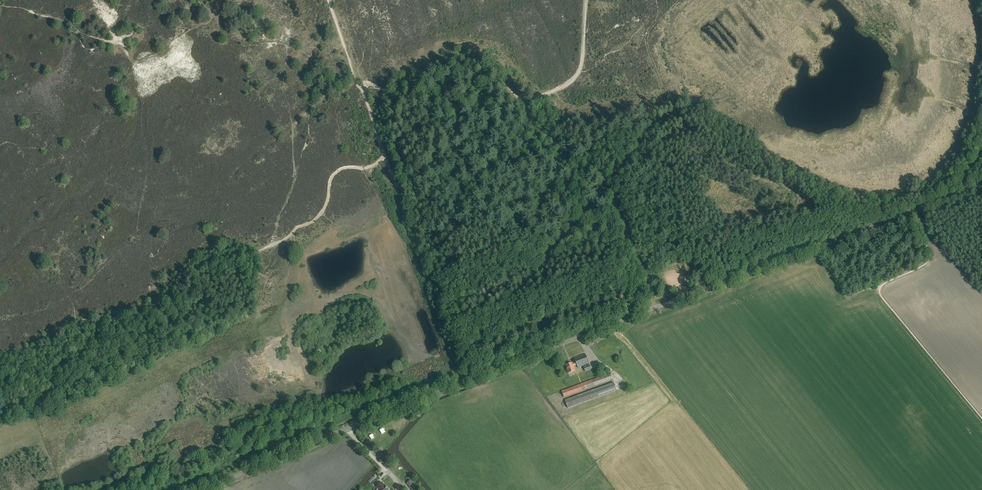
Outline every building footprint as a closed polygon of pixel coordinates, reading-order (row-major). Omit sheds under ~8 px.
[(589,363),(585,354),(574,358),(575,362),(572,363),(565,365),(568,373),(575,371),(573,366),(577,365),(577,368),(589,363)] [(564,397),(612,380),(609,374),(562,391),(564,397)] [(568,408),(616,390),(614,382),(565,400),(568,408)] [(407,483),(410,488),(416,484),(412,479),(407,483)] [(382,482),(376,487),(378,489),(377,489),(389,489),(382,482)]
